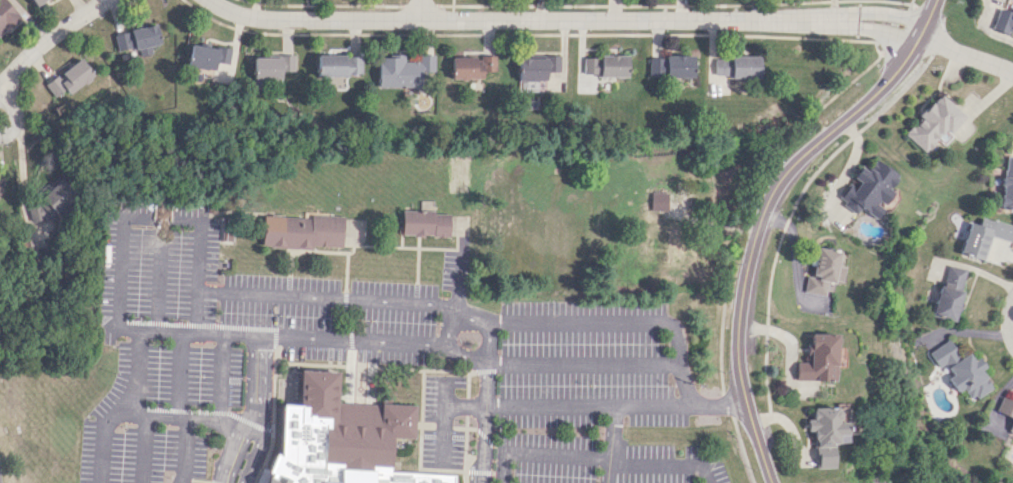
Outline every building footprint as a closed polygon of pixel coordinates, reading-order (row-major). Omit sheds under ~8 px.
[(5,0),(0,0),(0,33),(19,15),(5,0)] [(1012,35),(1012,0),(1007,0),(1004,8),(999,6),(992,28),(1012,35)] [(152,53),(151,45),(160,44),(157,25),(114,32),(117,51),(139,47),(140,55),(152,53)] [(231,49),(190,44),(187,66),(217,70),(218,64),(229,65),(231,49)] [(362,54),(318,55),(318,76),(362,75),(362,54)] [(379,87),(425,88),(425,79),(434,79),(434,55),(420,54),(420,62),(405,62),(405,55),(380,55),(379,87)] [(452,56),(452,79),(484,79),(484,72),(496,72),(495,55),(452,56)] [(559,55),(518,56),(518,80),(546,79),(546,72),(559,71),(559,55)] [(628,75),(628,55),(583,56),(583,77),(628,75)] [(694,56),(666,55),(666,77),(694,77),(694,56)] [(288,56),(254,57),(255,86),(283,85),(282,70),(288,70),(288,56)] [(762,57),(716,56),(715,77),(761,78),(762,57)] [(58,92),(64,88),(69,95),(95,76),(82,57),(49,80),(58,92)] [(519,81),(519,91),(546,90),(546,80),(519,81)] [(963,117),(939,93),(918,115),(920,117),(903,134),(922,152),(944,130),(947,133),(963,117)] [(1002,156),(999,208),(1012,209),(1012,157),(1002,156)] [(875,218),(883,207),(883,206),(893,191),(889,188),(898,175),(873,158),(866,168),(860,165),(837,199),(856,212),(860,207),(875,218)] [(30,221),(69,213),(66,197),(70,196),(67,181),(39,186),(42,202),(27,205),(30,221)] [(448,236),(449,212),(402,211),(401,235),(448,236)] [(263,214),(262,245),(343,248),(344,217),(263,214)] [(988,236),(1011,243),(1012,235),(1012,226),(980,216),(978,224),(968,221),(959,253),(981,260),(988,236)] [(803,292),(824,295),(827,281),(841,283),(844,267),(837,266),(840,250),(815,247),(811,276),(806,275),(803,292)] [(968,269),(947,264),(934,316),(955,321),(968,269)] [(795,380),(836,381),(836,334),(809,333),(809,362),(795,362),(795,380)] [(931,352),(941,368),(947,364),(954,375),(949,377),(959,392),(965,388),(973,401),(994,388),(982,369),(986,367),(980,357),(975,360),(970,352),(962,357),(951,340),(931,352)] [(389,471),(391,437),(414,438),(415,405),(337,402),(338,371),(299,370),(298,405),(280,404),(278,454),(272,454),(266,471),(277,475),(280,475),(280,482),(453,482),(453,474),(389,471)] [(1001,398),(996,411),(1012,418),(1012,403),(1001,398)] [(834,467),(834,443),(847,442),(847,421),(839,422),(838,407),(812,407),(812,419),(807,419),(807,432),(815,432),(816,468),(834,467)]
